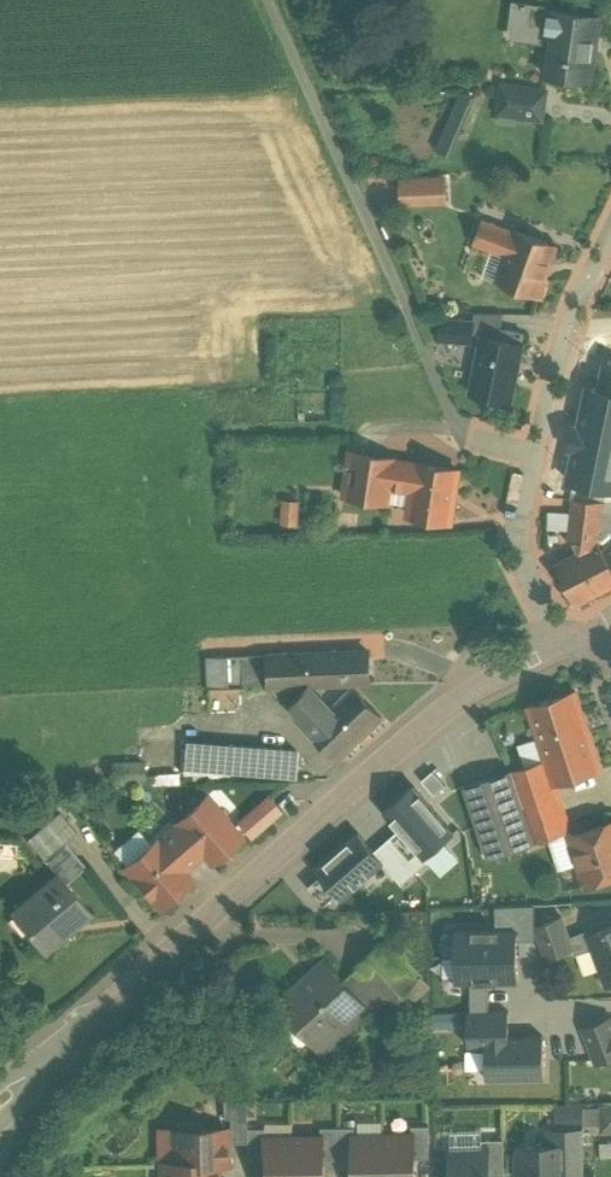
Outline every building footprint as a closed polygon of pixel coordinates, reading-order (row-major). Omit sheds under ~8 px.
[(536,80),(579,85),(588,17),(513,8),(508,44),(540,47),(536,80)] [(544,91),(496,88),(494,124),(542,127),(544,91)] [(447,157),(473,99),(456,91),(430,149),(447,157)] [(388,196),(392,180),(374,175),(370,192),(388,196)] [(443,178),(399,180),(400,209),(444,207),(443,178)] [(556,247),(474,219),(464,249),(498,261),(490,283),(538,299),(556,247)] [(466,324),(437,322),(436,341),(464,344),(466,324)] [(519,348),(480,339),(467,395),(506,403),(519,348)] [(587,386),(568,480),(576,482),(577,481),(607,488),(607,489),(610,490),(610,391),(587,386)] [(458,470),(346,452),(339,499),(385,506),(387,492),(405,495),(401,518),(450,525),(458,470)] [(600,504),(568,500),(563,541),(596,546),(600,504)] [(596,546),(610,575),(610,533),(596,546)] [(549,568),(568,611),(610,587),(610,578),(590,548),(549,568)] [(367,652),(266,656),(268,687),(270,686),(310,685),(368,683),(367,652)] [(311,729),(332,709),(310,685),(270,686),(311,729)] [(311,729),(309,731),(338,760),(382,717),(354,687),(332,709),(311,729)] [(576,691),(528,706),(545,760),(553,785),(556,784),(601,770),(576,691)] [(301,746),(183,740),(181,778),(299,784),(301,746)] [(572,830),(556,784),(553,785),(545,760),(465,787),(489,858),(572,830)] [(434,795),(445,786),(433,771),(422,780),(434,795)] [(415,848),(428,863),(448,846),(444,841),(454,832),(413,785),(383,811),(399,830),(415,848)] [(143,839),(113,865),(154,912),(184,886),(173,874),(195,854),(208,869),(242,839),(228,825),(196,788),(159,821),(169,832),(151,848),(143,839)] [(277,816),(259,796),(228,825),(246,844),(277,816)] [(570,836),(585,885),(601,880),(604,882),(610,880),(610,824),(570,836)] [(391,869),(402,859),(415,848),(399,830),(375,850),(384,861),(391,869)] [(382,863),(384,861),(375,850),(360,833),(317,870),(341,898),(382,863)] [(415,848),(402,859),(415,873),(428,863),(415,848)] [(403,885),(415,873),(402,859),(391,869),(384,861),(382,863),(403,885)] [(57,872),(11,912),(13,913),(16,910),(29,926),(26,929),(43,949),(62,933),(59,929),(84,908),(87,912),(89,910),(57,872)] [(543,964),(568,954),(555,919),(529,929),(543,964)] [(589,934),(608,985),(610,984),(610,926),(589,934)] [(518,958),(518,930),(455,931),(456,958),(518,958)] [(356,966),(357,967),(381,993),(391,1004),(416,980),(382,942),(356,966)] [(518,982),(518,958),(456,958),(456,983),(518,982)] [(327,962),(306,981),(305,980),(279,1003),(309,1037),(333,1016),(343,1026),(367,1005),(344,979),(327,960),(326,961),(327,962)] [(344,979),(367,1005),(381,993),(357,967),(344,979)] [(486,1037),(509,1037),(509,1012),(468,1012),(468,1045),(486,1045),(486,1037)] [(581,1031),(593,1061),(610,1054),(610,1019),(581,1031)] [(487,1078),(544,1077),(543,1035),(509,1037),(486,1037),(486,1045),(487,1078)] [(610,1136),(610,1110),(598,1110),(598,1137),(610,1136)] [(199,1130),(194,1125),(186,1125),(182,1130),(176,1130),(176,1142),(171,1142),(171,1163),(162,1163),(162,1164),(216,1164),(226,1163),(225,1130),(199,1130)] [(414,1135),(384,1136),(384,1176),(415,1176),(414,1135)] [(353,1137),(354,1176),(384,1176),(384,1136),(353,1137)] [(323,1137),(293,1138),(293,1176),(324,1176),(323,1137)] [(262,1138),(263,1176),(293,1176),(293,1138),(262,1138)] [(523,1148),(521,1148),(521,1150),(521,1153),(518,1153),(519,1174),(522,1174),(522,1176),(564,1176),(563,1147),(523,1148)] [(487,1150),(451,1150),(451,1159),(449,1161),(450,1173),(452,1175),(452,1176),(488,1176),(487,1150)] [(162,1164),(162,1176),(216,1176),(216,1164),(162,1164)]
